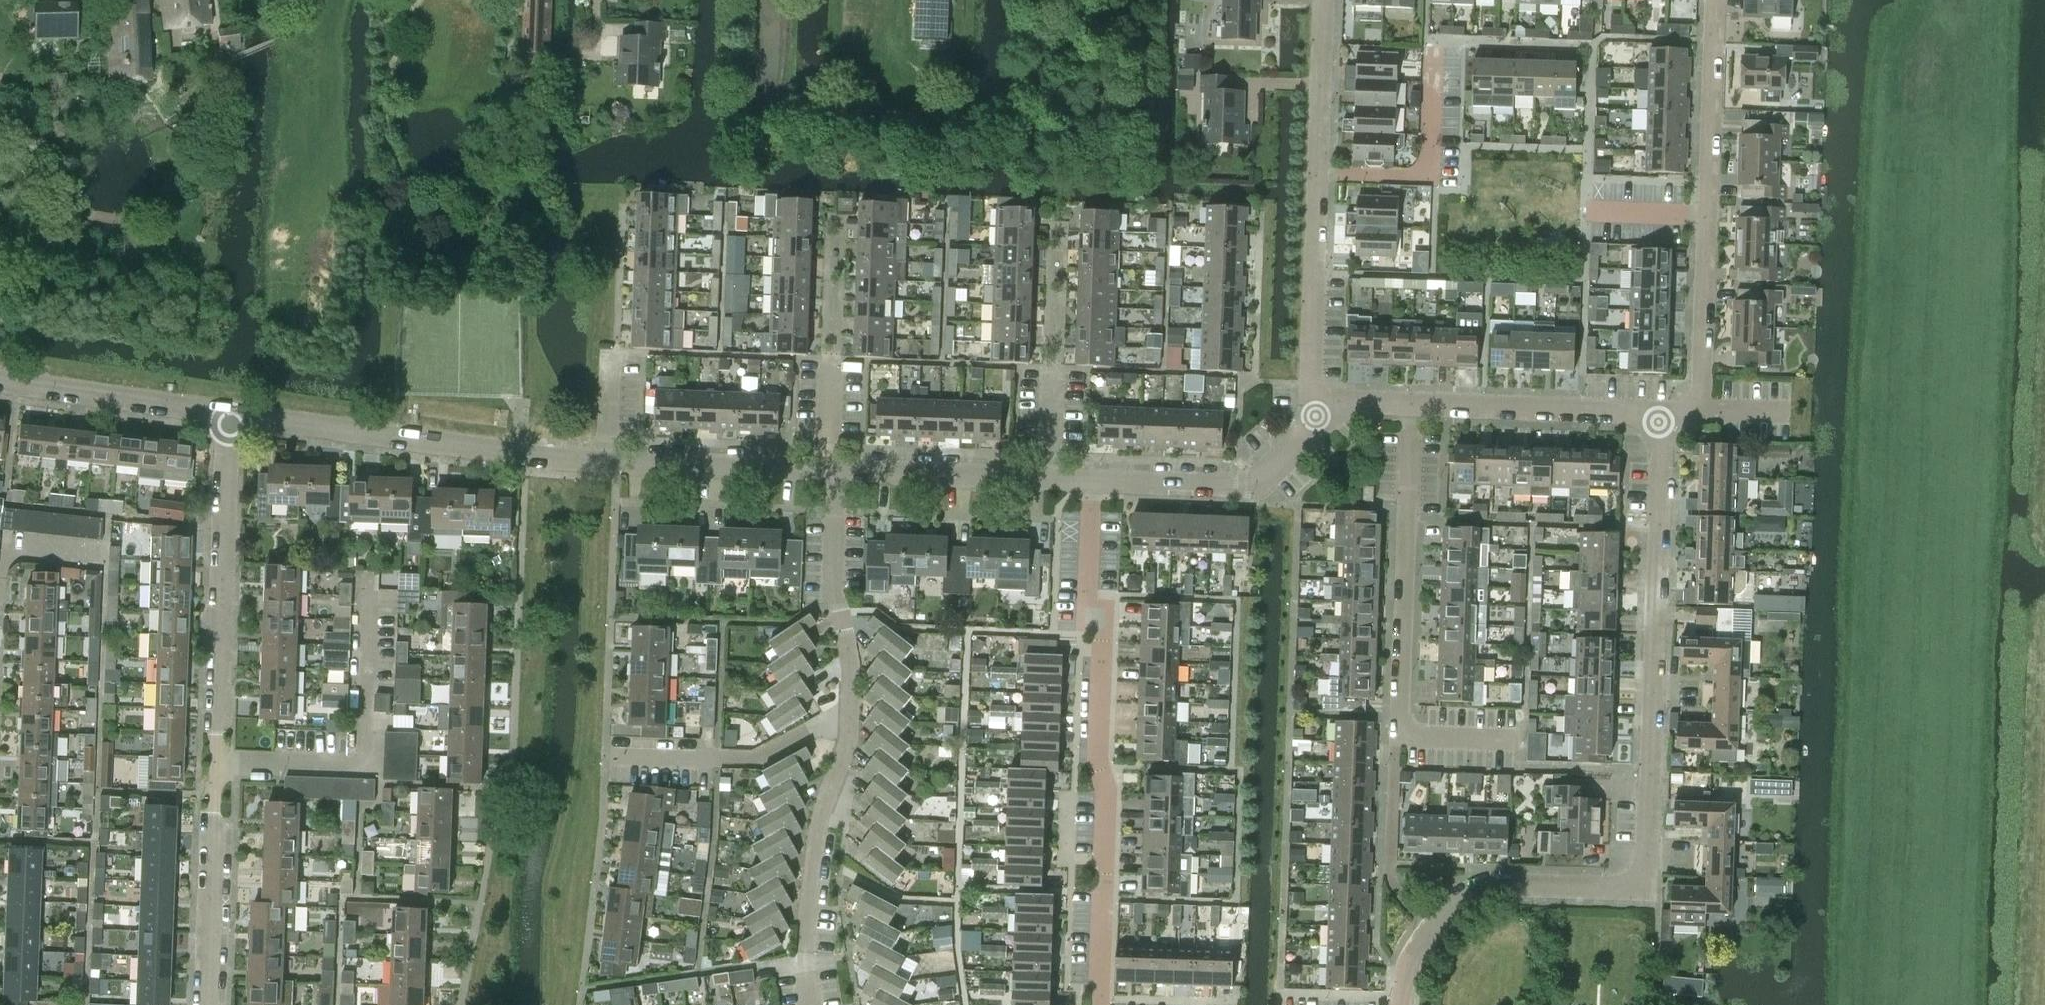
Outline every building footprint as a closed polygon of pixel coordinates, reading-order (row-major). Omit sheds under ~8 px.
[(164,30),(211,25),(209,11),(210,11),(210,5),(208,5),(207,0),(161,0),(164,30)] [(522,52),(551,53),(553,0),(525,0),(522,52)] [(1224,22),(1222,21),(1222,26),(1224,26),(1224,28),(1223,38),(1256,38),(1257,22),(1255,22),(1255,12),(1261,12),(1261,0),(1224,0),(1224,22)] [(1384,7),(1414,8),(1414,0),(1384,0),(1384,7)] [(1745,15),(1761,16),(1771,16),(1771,31),(1791,32),(1792,17),(1792,0),(1746,0),(1745,15)] [(147,2),(108,1),(111,80),(150,81),(147,2)] [(77,2),(33,4),(35,38),(78,36),(77,2)] [(616,66),(615,84),(635,85),(635,82),(659,83),(660,70),(661,70),(661,64),(658,64),(659,39),(666,39),(666,24),(637,23),(637,37),(622,37),(621,55),(623,55),(623,67),(616,66)] [(1665,28),(1665,35),(1689,36),(1690,25),(1665,24),(1665,28)] [(1611,25),(1611,33),(1623,34),(1623,26),(1611,25)] [(1623,26),(1623,34),(1635,34),(1635,26),(1623,26)] [(1440,27),(1440,35),(1451,35),(1451,27),(1440,27)] [(1451,27),(1451,35),(1464,35),(1464,27),(1451,27)] [(221,50),(240,48),(239,33),(238,28),(218,30),(221,50)] [(1483,28),(1483,36),(1494,37),(1495,29),(1483,28)] [(1495,29),(1494,37),(1506,37),(1506,29),(1495,29)] [(1525,29),(1525,38),(1537,38),(1537,30),(1525,29)] [(1537,30),(1537,38),(1549,39),(1549,31),(1537,30)] [(1568,32),(1568,39),(1579,40),(1579,32),(1568,32)] [(1579,32),(1579,40),(1592,40),(1592,33),(1579,32)] [(1818,46),(1794,46),(1794,60),(1818,60),(1818,46)] [(1651,48),(1650,71),(1687,72),(1687,49),(1651,48)] [(1345,66),(1345,78),(1397,81),(1398,53),(1358,52),(1357,66),(1345,66)] [(1184,69),(1202,70),(1202,54),(1185,54),(1184,69)] [(1743,56),(1742,87),(1761,88),(1761,103),(1781,103),(1782,88),(1785,88),(1786,58),(1743,56)] [(1473,60),(1472,95),(1472,106),(1493,107),(1494,61),(1473,60)] [(1494,61),(1493,107),(1513,107),(1513,96),(1514,61),(1494,61)] [(1514,61),(1513,96),(1534,97),(1535,62),(1514,61)] [(1535,62),(1534,97),(1554,98),(1555,63),(1535,62)] [(1554,98),(1554,108),(1576,108),(1576,98),(1577,64),(1555,63),(1554,98)] [(1650,71),(1650,92),(1686,94),(1687,72),(1650,71)] [(1179,90),(1194,90),(1195,76),(1179,75),(1179,90)] [(1248,144),(1248,125),(1242,125),(1242,113),(1244,113),(1245,92),(1230,91),(1230,77),(1201,76),(1201,92),(1208,92),(1207,121),(1203,120),(1203,126),(1205,126),(1204,139),(1229,140),(1229,143),(1248,144)] [(1356,92),(1356,106),(1396,107),(1397,81),(1345,78),(1345,91),(1356,92)] [(1650,92),(1649,114),(1685,114),(1686,94),(1650,92)] [(1343,120),(1343,132),(1395,134),(1396,107),(1356,106),(1355,120),(1343,120)] [(1649,114),(1648,133),(1685,134),(1685,114),(1649,114)] [(1740,146),(1739,160),(1779,162),(1780,139),(1788,139),(1789,126),(1768,125),(1769,121),(1745,121),(1744,146),(1740,146)] [(1354,160),(1366,161),(1366,163),(1369,166),(1381,167),(1384,164),(1384,161),(1394,162),(1394,150),(1401,150),(1404,147),(1405,134),(1395,134),(1343,132),(1342,145),(1354,145),(1354,160)] [(1648,133),(1648,152),(1684,154),(1685,134),(1648,133)] [(1471,135),(1471,143),(1483,143),(1485,143),(1485,135),(1483,135),(1471,135)] [(1500,135),(1500,144),(1512,144),(1513,144),(1513,136),(1500,135)] [(1513,136),(1513,144),(1524,145),(1526,145),(1526,136),(1524,136),(1513,136)] [(1541,136),(1541,145),(1553,145),(1554,145),(1554,137),(1553,137),(1541,136)] [(1554,137),(1554,145),(1565,146),(1567,146),(1567,137),(1565,137),(1554,137)] [(1684,173),(1684,154),(1648,152),(1647,172),(1684,173)] [(1778,185),(1779,162),(1739,160),(1739,175),(1743,175),(1742,197),(1786,199),(1786,186),(1778,185)] [(1596,162),(1596,173),(1608,173),(1611,173),(1612,161),(1596,161),(1596,162)] [(639,213),(679,214),(690,214),(690,195),(679,195),(679,194),(640,193),(639,213)] [(767,195),(766,218),(776,218),(814,219),(814,199),(779,198),(779,195),(767,195)] [(1346,213),(1345,226),(1397,227),(1398,197),(1359,196),(1358,213),(1346,213)] [(862,201),(862,221),(899,222),(908,223),(908,199),(898,199),(897,202),(862,201)] [(715,201),(714,216),(722,216),(723,202),(715,201)] [(729,202),(729,216),(737,217),(738,202),(729,202)] [(1210,205),(1209,223),(1245,225),(1246,206),(1210,205)] [(998,206),(997,226),(1035,227),(1036,207),(998,206)] [(1737,229),(1736,243),(1776,245),(1777,222),(1785,222),(1786,208),(1741,207),(1740,229),(1737,229)] [(1083,209),(1082,230),(1120,231),(1121,210),(1083,209)] [(937,210),(936,224),(945,224),(945,210),(937,210)] [(951,211),(950,225),(958,225),(959,211),(951,211)] [(639,213),(638,232),(678,233),(679,214),(639,213)] [(713,230),(722,231),(722,216),(714,216),(713,230)] [(728,231),(729,231),(737,231),(737,217),(729,216),(728,231)] [(1174,226),(1187,227),(1187,217),(1174,216),(1174,226)] [(776,218),(776,237),(813,238),(813,219),(776,218)] [(1148,218),(1148,231),(1158,231),(1167,232),(1167,219),(1158,218),(1148,218)] [(862,221),(861,240),(907,242),(908,223),(899,222),(862,221)] [(1209,223),(1208,243),(1245,246),(1245,225),(1209,223)] [(936,224),(935,239),(944,239),(945,224),(936,224)] [(950,239),(951,239),(958,239),(958,225),(950,225),(950,239)] [(997,226),(997,245),(1035,247),(1035,227),(997,226)] [(1396,257),(1397,227),(1345,226),(1345,238),(1357,239),(1356,256),(1396,257)] [(1082,230),(1082,249),(1119,250),(1120,231),(1082,230)] [(1157,247),(1166,247),(1167,232),(1158,231),(1158,232),(1157,247)] [(638,232),(638,251),(677,252),(678,233),(638,232)] [(776,237),(775,256),(812,258),(813,238),(776,237)] [(713,240),(713,254),(721,255),(722,240),(713,240)] [(727,255),(736,255),(736,254),(746,255),(746,242),(736,242),(736,250),(736,241),(727,240),(727,255)] [(861,240),(860,259),(906,261),(907,242),(861,240)] [(1208,243),(1207,264),(1244,265),(1245,246),(1208,243)] [(1775,268),(1776,245),(1736,243),(1736,257),(1739,257),(1738,279),(1783,281),(1784,268),(1775,268)] [(997,245),(996,265),(1034,266),(1035,247),(997,245)] [(935,248),(934,263),(943,263),(944,249),(935,248)] [(1633,248),(1632,270),(1671,271),(1671,250),(1633,248)] [(949,249),(949,264),(957,264),(958,249),(949,249)] [(1082,249),(1081,268),(1118,269),(1119,250),(1082,249)] [(638,251),(637,270),(677,271),(677,252),(638,251)] [(712,269),(720,269),(721,255),(713,254),(712,269)] [(727,269),(728,269),(735,269),(736,255),(727,255),(727,269)] [(1590,255),(1590,268),(1598,268),(1599,256),(1590,255)] [(775,256),(774,276),(811,277),(812,258),(775,256)] [(1157,257),(1156,271),(1157,271),(1165,271),(1166,257),(1157,257)] [(860,259),(859,279),(897,280),(906,281),(906,261),(860,259)] [(934,263),(933,278),(942,278),(943,263),(934,263)] [(948,278),(949,278),(957,278),(957,264),(949,264),(948,278)] [(1207,264),(1207,283),(1243,284),(1244,265),(1207,264)] [(996,265),(995,284),(1033,285),(1034,266),(996,265)] [(1081,268),(1080,287),(1117,289),(1118,269),(1081,268)] [(1590,268),(1589,281),(1598,281),(1598,268),(1590,268)] [(637,270),(636,289),(676,291),(677,271),(637,270)] [(1632,270),(1632,290),(1670,291),(1671,271),(1632,270)] [(1157,271),(1156,285),(1165,286),(1165,271),(1157,271)] [(1170,285),(1171,285),(1183,286),(1183,273),(1171,272),(1170,285)] [(774,276),(773,295),(811,296),(811,277),(774,276)] [(712,278),(711,292),(720,293),(720,278),(712,278)] [(1361,278),(1361,287),(1373,287),(1373,279),(1361,278)] [(726,279),(725,293),(734,293),(734,279),(726,279)] [(859,279),(858,298),(896,299),(897,280),(859,279)] [(1373,279),(1373,287),(1385,288),(1386,279),(1373,279)] [(1403,289),(1417,289),(1417,280),(1404,280),(1403,289)] [(1417,281),(1417,289),(1427,289),(1427,280),(1417,280),(1417,281)] [(1446,281),(1446,290),(1459,290),(1459,282),(1459,281),(1446,281)] [(1459,281),(1459,290),(1483,291),(1483,283),(1471,282),(1459,281)] [(1207,283),(1206,306),(1242,308),(1243,284),(1207,283)] [(995,284),(994,302),(1032,304),(1033,285),(995,284)] [(1503,292),(1515,292),(1516,284),(1503,284),(1503,292)] [(1516,284),(1515,292),(1528,293),(1528,284),(1516,284)] [(1544,293),(1557,294),(1557,285),(1545,285),(1544,293)] [(1557,285),(1557,294),(1569,294),(1570,286),(1557,285)] [(1170,286),(1169,295),(1170,296),(1171,296),(1182,296),(1183,287),(1171,286),(1170,286)] [(934,287),(933,301),(942,301),(943,287),(934,287)] [(948,287),(947,301),(956,301),(956,287),(948,287)] [(1080,287),(1079,307),(1117,308),(1117,289),(1080,287)] [(636,289),(635,309),(675,310),(676,291),(636,289)] [(1632,290),(1631,310),(1669,312),(1670,291),(1632,290)] [(1734,311),(1733,326),(1773,328),(1774,304),(1782,305),(1783,291),(1738,290),(1738,311),(1734,311)] [(710,307),(719,307),(720,293),(711,292),(710,307)] [(725,307),(726,307),(733,308),(734,293),(725,293),(725,307)] [(773,295),(773,314),(810,315),(811,296),(773,295)] [(1155,295),(1155,309),(1164,310),(1164,296),(1155,295)] [(1589,296),(1589,309),(1597,309),(1598,297),(1589,296)] [(858,298),(858,317),(895,318),(896,299),(858,298)] [(933,301),(932,320),(941,320),(942,301),(933,301)] [(947,316),(948,316),(955,316),(956,301),(947,301),(947,316)] [(994,302),(994,322),(1031,323),(1032,304),(994,302)] [(1206,306),(1205,327),(1241,328),(1242,308),(1206,306)] [(1079,307),(1079,326),(1116,328),(1117,308),(1079,307)] [(635,309),(635,328),(684,330),(685,310),(675,310),(635,309)] [(1154,324),(1163,324),(1164,310),(1155,309),(1154,324)] [(1589,309),(1588,321),(1597,322),(1597,309),(1589,309)] [(1631,310),(1630,331),(1669,332),(1669,312),(1631,310)] [(773,314),(772,333),(809,335),(810,315),(773,314)] [(1349,361),(1371,362),(1372,326),(1372,317),(1360,316),(1360,314),(1348,314),(1348,326),(1350,326),(1349,361)] [(710,317),(710,331),(718,331),(719,317),(710,317)] [(858,317),(857,336),(894,337),(895,318),(858,317)] [(725,318),(724,331),(733,332),(733,318),(725,318)] [(1393,327),(1392,363),(1413,364),(1415,320),(1394,319),(1393,327)] [(931,338),(941,339),(941,325),(941,320),(932,320),(931,338)] [(1415,320),(1413,364),(1435,365),(1437,329),(1424,328),(1424,320),(1415,320)] [(1437,329),(1435,365),(1456,365),(1457,330),(1445,329),(1445,321),(1437,321),(1437,329)] [(1457,330),(1456,365),(1478,366),(1480,330),(1466,330),(1466,321),(1458,321),(1458,330),(1457,330)] [(1514,323),(1513,368),(1533,369),(1535,322),(1514,321),(1514,323)] [(994,322),(993,341),(1031,342),(1031,323),(994,322)] [(1490,322),(1490,335),(1493,335),(1492,367),(1513,368),(1514,323),(1490,322)] [(1535,322),(1533,369),(1553,369),(1555,327),(1555,323),(1535,322)] [(1079,326),(1078,344),(1115,346),(1125,346),(1125,328),(1116,328),(1079,326)] [(1372,326),(1371,362),(1392,363),(1393,327),(1372,326)] [(1773,351),(1773,328),(1733,326),(1733,341),(1736,341),(1735,366),(1759,367),(1759,364),(1780,365),(1780,351),(1773,351)] [(1205,327),(1204,349),(1240,350),(1241,328),(1205,327)] [(1555,327),(1553,369),(1575,370),(1576,328),(1555,327)] [(635,328),(634,347),(683,349),(684,330),(635,328)] [(709,345),(717,345),(718,331),(710,331),(709,345)] [(724,331),(724,346),(732,346),(733,332),(724,331)] [(1630,331),(1629,351),(1668,352),(1669,332),(1630,331)] [(771,352),(808,354),(809,335),(772,333),(771,352)] [(1145,347),(1153,348),(1162,348),(1163,334),(1145,333),(1145,347)] [(856,355),(875,356),(893,356),(894,337),(857,336),(856,355)] [(1588,337),(1587,350),(1596,350),(1596,337),(1588,337)] [(941,339),(931,338),(931,354),(940,354),(940,352),(941,339)] [(992,361),(1011,361),(1030,362),(1031,342),(993,341),(992,361)] [(1077,364),(1092,365),(1114,366),(1115,346),(1078,344),(1077,364)] [(1168,347),(1167,368),(1182,369),(1183,347),(1168,347)] [(1153,361),(1162,361),(1162,348),(1153,348),(1153,361)] [(1204,349),(1203,369),(1240,371),(1240,350),(1204,349)] [(1587,350),(1587,362),(1595,362),(1596,350),(1587,350)] [(1667,373),(1668,352),(1629,351),(1629,372),(1667,373)] [(748,372),(760,372),(761,359),(749,358),(748,372)] [(1006,380),(1014,381),(1014,370),(1007,370),(1006,380)] [(1122,384),(1122,380),(1123,373),(1109,372),(1109,384),(1122,384)] [(1185,375),(1185,390),(1204,391),(1205,376),(1185,375)] [(912,385),(911,395),(920,395),(920,385),(912,385)] [(920,395),(928,396),(929,387),(921,386),(920,395)] [(656,426),(677,427),(679,391),(658,390),(656,426)] [(679,391),(677,427),(697,428),(697,391),(679,391)] [(697,391),(697,428),(716,428),(718,392),(697,391)] [(718,392),(716,428),(738,429),(739,393),(718,392)] [(739,393),(738,429),(760,430),(760,394),(739,393)] [(760,394),(760,430),(780,431),(781,394),(760,394)] [(1225,407),(1235,407),(1235,395),(1225,394),(1225,407)] [(781,396),(780,417),(790,417),(791,397),(781,396)] [(872,405),(871,420),(879,421),(879,434),(898,435),(899,398),(880,398),(880,405),(872,405)] [(899,398),(898,435),(917,436),(919,399),(899,398)] [(919,399),(917,436),(939,437),(941,400),(919,399)] [(941,400),(939,437),(959,438),(961,401),(941,400)] [(961,401),(959,438),(981,438),(982,402),(961,401)] [(982,402),(981,438),(1002,439),(1003,402),(982,402)] [(1102,407),(1100,444),(1121,444),(1122,407),(1102,407)] [(1122,407),(1121,444),(1140,445),(1142,408),(1122,407)] [(1142,408),(1140,445),(1161,446),(1163,409),(1142,408)] [(1163,409),(1161,446),(1183,447),(1184,410),(1163,409)] [(1184,410),(1183,447),(1205,448),(1207,411),(1184,410)] [(1207,411),(1205,448),(1223,448),(1224,412),(1207,411)] [(19,427),(16,455),(41,458),(43,429),(40,425),(31,424),(27,428),(19,427)] [(43,429),(41,458),(55,459),(53,471),(64,472),(65,461),(68,432),(43,429)] [(68,432),(65,461),(90,463),(93,435),(68,432)] [(93,435),(90,463),(114,466),(117,437),(93,435)] [(117,437),(114,466),(138,468),(141,440),(117,437)] [(141,440),(138,468),(163,471),(166,442),(141,440)] [(163,471),(162,479),(187,482),(187,479),(191,479),(193,460),(189,460),(191,445),(166,442),(163,471)] [(1701,456),(1700,477),(1755,479),(1756,457),(1737,456),(1737,445),(1694,444),(1693,455),(1701,456)] [(1474,485),(1475,485),(1476,447),(1456,446),(1455,482),(1451,482),(1451,493),(1474,494),(1474,485)] [(1778,455),(1778,457),(1789,457),(1789,456),(1790,447),(1779,446),(1778,455)] [(1476,447),(1475,485),(1494,485),(1495,447),(1476,447)] [(1495,447),(1494,485),(1513,486),(1515,448),(1495,447)] [(1515,448),(1513,486),(1513,495),(1532,496),(1534,449),(1515,448)] [(1534,449),(1532,496),(1551,497),(1551,487),(1553,450),(1534,449)] [(1553,450),(1551,487),(1571,488),(1572,451),(1553,450)] [(1572,451),(1571,488),(1570,498),(1589,499),(1590,489),(1591,451),(1572,451)] [(1591,451),(1590,489),(1620,490),(1621,458),(1611,458),(1611,452),(1591,451)] [(272,503),(300,504),(301,468),(271,467),(271,474),(259,474),(258,518),(272,518),(272,503)] [(301,468),(300,504),(329,505),(329,522),(341,522),(342,486),(331,486),(332,469),(301,468)] [(1749,479),(1700,477),(1699,499),(1709,500),(1708,511),(1742,511),(1748,506),(1749,479)] [(342,486),(341,522),(382,523),(384,480),(353,480),(353,487),(342,486)] [(384,480),(382,523),(409,525),(408,556),(422,556),(423,535),(424,498),(413,497),(414,481),(384,480)] [(1364,487),(1364,501),(1374,501),(1375,487),(1364,487)] [(11,502),(24,503),(26,491),(12,490),(11,502)] [(424,498),(423,535),(464,536),(465,492),(436,491),(436,498),(424,498)] [(495,493),(465,492),(464,536),(511,538),(512,500),(495,500),(495,493)] [(60,508),(62,495),(49,494),(48,506),(60,508)] [(62,495),(60,508),(73,509),(74,496),(62,495)] [(98,499),(97,512),(109,513),(111,500),(98,499)] [(111,500),(109,513),(121,514),(122,501),(111,500)] [(149,505),(148,517),(158,518),(159,506),(149,505)] [(159,506),(158,518),(182,521),(183,508),(159,506)] [(11,532),(14,510),(0,509),(0,511),(0,531),(11,532)] [(14,510),(11,532),(24,533),(26,511),(14,510)] [(1345,542),(1381,543),(1381,524),(1378,524),(1378,512),(1337,510),(1336,538),(1336,546),(1345,546),(1345,542)] [(1459,510),(1459,518),(1473,519),(1473,511),(1473,510),(1459,510)] [(1473,511),(1473,519),(1488,519),(1488,511),(1473,510),(1473,511)] [(26,511),(24,533),(36,534),(38,513),(26,511)] [(1498,511),(1497,520),(1511,520),(1512,512),(1498,511)] [(1512,512),(1511,520),(1525,521),(1526,513),(1512,512)] [(38,513),(36,534),(49,536),(51,514),(38,513)] [(1536,513),(1536,521),(1550,522),(1550,514),(1536,513)] [(51,514),(49,536),(61,537),(64,515),(51,514)] [(1550,514),(1550,522),(1564,522),(1564,514),(1550,514)] [(1575,514),(1574,523),(1588,524),(1589,515),(1575,514)] [(64,515),(61,537),(75,539),(78,517),(64,515)] [(1134,550),(1153,551),(1155,516),(1135,515),(1134,550)] [(1589,515),(1588,524),(1602,524),(1603,516),(1589,515)] [(1155,516),(1153,551),(1172,552),(1172,516),(1155,516)] [(1172,516),(1172,552),(1192,552),(1193,517),(1172,516)] [(1768,516),(1767,530),(1785,531),(1786,517),(1768,516)] [(78,517),(75,539),(87,540),(89,518),(78,517)] [(1193,517),(1192,552),(1211,553),(1213,518),(1193,517)] [(1698,527),(1697,550),(1733,551),(1734,518),(1709,517),(1708,528),(1698,527)] [(89,518),(87,540),(101,542),(102,519),(89,518)] [(1213,518),(1211,553),(1231,554),(1233,518),(1213,518)] [(1233,518),(1231,554),(1251,555),(1252,519),(1233,518)] [(1445,527),(1444,566),(1478,567),(1489,567),(1489,552),(1489,551),(1489,548),(1490,545),(1490,529),(1480,528),(1445,527)] [(1535,541),(1536,541),(1543,542),(1544,527),(1536,527),(1535,541)] [(151,528),(149,561),(189,562),(190,553),(193,554),(193,543),(190,541),(190,538),(180,538),(181,529),(151,528)] [(628,535),(626,581),(641,582),(641,575),(669,576),(669,565),(671,529),(642,528),(642,535),(628,535)] [(700,530),(671,529),(669,565),(697,566),(696,584),(710,585),(711,538),(700,537),(700,530)] [(711,538),(710,585),(722,585),(722,578),(751,579),(751,577),(753,532),(723,531),(723,538),(711,538)] [(753,532),(751,577),(779,579),(779,587),(803,588),(803,581),(805,541),(782,541),(783,533),(753,532)] [(1581,532),(1581,552),(1618,554),(1619,534),(1581,532)] [(871,543),(869,589),(875,589),(889,590),(890,584),(917,585),(917,573),(919,537),(889,536),(889,544),(877,543),(871,543)] [(919,537),(917,573),(945,574),(944,592),(957,593),(959,546),(948,546),(948,538),(919,537)] [(959,546),(957,593),(971,593),(972,575),(999,576),(1001,541),(971,540),(971,547),(959,546)] [(999,576),(999,589),(1026,590),(1026,596),(1040,596),(1041,580),(1050,580),(1051,570),(1041,569),(1042,549),(1030,549),(1030,542),(1001,541),(999,576)] [(1336,546),(1335,561),(1380,562),(1381,543),(1345,542),(1345,546),(1336,546)] [(108,546),(108,559),(118,560),(118,546),(108,546)] [(1697,560),(1697,571),(1746,573),(1746,571),(1745,571),(1746,551),(1733,551),(1697,550),(1693,550),(1693,548),(1685,548),(1685,560),(1697,560)] [(1581,552),(1580,571),(1580,572),(1617,573),(1618,554),(1581,552)] [(1535,556),(1535,570),(1542,570),(1543,556),(1535,556)] [(108,559),(107,572),(107,584),(117,584),(118,560),(108,559)] [(1507,559),(1507,568),(1516,568),(1527,568),(1527,560),(1517,559),(1507,559)] [(149,586),(188,587),(189,562),(149,561),(149,586)] [(1344,577),(1334,577),(1334,585),(1344,585),(1344,581),(1379,582),(1380,562),(1335,561),(1345,562),(1344,577)] [(1444,566),(1443,585),(1488,586),(1488,583),(1489,567),(1478,567),(1444,566)] [(267,567),(266,593),(299,594),(300,568),(267,567)] [(85,569),(83,579),(90,580),(88,613),(99,613),(101,572),(99,572),(85,569)] [(1535,570),(1534,584),(1542,585),(1542,570),(1535,570)] [(1570,571),(1569,591),(1573,591),(1617,592),(1617,573),(1580,572),(1580,571),(1570,571)] [(1684,589),(1684,603),(1687,603),(1731,605),(1731,594),(1740,594),(1746,588),(1746,573),(1697,571),(1696,582),(1692,582),(1692,589),(1684,589)] [(25,585),(24,611),(66,612),(67,602),(53,601),(55,573),(31,572),(31,585),(25,585)] [(1147,572),(1146,583),(1155,583),(1155,573),(1147,572)] [(399,574),(399,590),(399,591),(421,592),(421,575),(399,574)] [(1185,574),(1185,584),(1193,584),(1194,574),(1185,574)] [(1511,574),(1511,588),(1526,588),(1526,574),(1511,574)] [(1224,575),(1224,586),(1232,586),(1232,576),(1224,575)] [(1324,584),(1333,584),(1334,585),(1334,577),(1325,577),(1324,584)] [(1332,599),(1343,600),(1379,600),(1379,582),(1344,581),(1344,585),(1334,585),(1333,584),(1332,599)] [(1146,583),(1146,593),(1154,594),(1155,583),(1146,583)] [(107,584),(107,598),(106,608),(116,608),(117,584),(107,584)] [(341,584),(340,595),(352,596),(352,584),(341,584)] [(1185,584),(1185,594),(1193,595),(1193,584),(1185,584)] [(1443,585),(1442,604),(1487,605),(1488,590),(1488,586),(1443,585)] [(149,586),(147,610),(157,610),(187,611),(188,587),(149,586)] [(1224,586),(1223,596),(1232,596),(1232,586),(1224,586)] [(1525,602),(1526,588),(1511,588),(1511,602),(1525,602)] [(399,591),(398,615),(410,615),(410,604),(420,604),(421,592),(399,591)] [(1569,610),(1572,610),(1578,610),(1616,612),(1617,592),(1573,591),(1569,591),(1569,610)] [(444,592),(442,630),(454,631),(487,632),(488,606),(473,605),(473,593),(444,592)] [(266,593),(266,618),(298,619),(299,594),(266,593)] [(1534,594),(1533,608),(1541,609),(1542,594),(1534,594)] [(340,607),(352,608),(352,596),(340,595),(340,607)] [(1754,597),(1754,610),(1782,611),(1783,598),(1754,597)] [(1343,616),(1333,616),(1333,623),(1343,624),(1343,619),(1378,620),(1379,600),(1343,600),(1343,616)] [(1146,605),(1145,626),(1192,627),(1193,603),(1181,603),(1181,606),(1146,605)] [(1442,604),(1442,623),(1486,625),(1487,605),(1442,604)] [(1515,606),(1514,626),(1525,626),(1526,607),(1515,606)] [(106,608),(106,621),(116,621),(116,608),(106,608)] [(897,608),(897,622),(898,623),(915,624),(915,609),(897,608)] [(1533,608),(1533,622),(1540,623),(1541,609),(1533,608)] [(1696,624),(1716,625),(1717,609),(1697,608),(1696,624)] [(1715,640),(1715,666),(1714,676),(1740,677),(1750,677),(1751,641),(1741,641),(1732,641),(1733,609),(1717,609),(1716,625),(1717,625),(1717,640),(1715,640)] [(157,610),(157,635),(186,636),(187,611),(157,610)] [(1615,631),(1616,612),(1578,610),(1578,630),(1615,631)] [(24,611),(23,635),(52,636),(53,622),(66,622),(66,612),(24,611)] [(1778,612),(1777,620),(1799,620),(1800,612),(1778,612)] [(88,613),(88,637),(97,638),(99,638),(99,613),(88,613)] [(770,643),(781,659),(810,640),(805,631),(817,623),(811,615),(770,643)] [(1323,623),(1333,623),(1333,616),(1323,615),(1323,623)] [(880,632),(874,640),(903,662),(915,646),(876,616),(870,624),(880,632)] [(266,618),(265,643),(298,644),(298,619),(266,618)] [(1343,619),(1343,624),(1342,638),(1377,640),(1378,620),(1343,619)] [(1211,631),(1222,632),(1222,623),(1212,623),(1211,631)] [(1222,623),(1222,632),(1232,632),(1232,624),(1222,623)] [(1442,623),(1441,643),(1476,644),(1485,644),(1486,625),(1442,623)] [(687,624),(687,633),(702,633),(703,633),(703,624),(688,624),(687,624)] [(1144,644),(1181,646),(1191,646),(1192,627),(1145,626),(1144,644)] [(1514,645),(1524,645),(1525,626),(1514,626),(1514,645)] [(635,627),(634,652),(670,653),(671,629),(635,627)] [(454,631),(453,656),(486,657),(487,632),(454,631)] [(325,645),(324,656),(350,657),(350,646),(351,633),(326,632),(325,645)] [(1532,632),(1531,656),(1539,656),(1540,643),(1547,643),(1547,632),(1540,632),(1532,632)] [(147,659),(156,659),(186,660),(186,636),(157,635),(148,634),(147,659)] [(23,635),(22,659),(51,660),(52,636),(23,635)] [(1578,637),(1577,658),(1614,659),(1615,639),(1578,637)] [(1341,654),(1331,654),(1331,662),(1341,662),(1341,658),(1376,659),(1377,640),(1342,638),(1341,654)] [(708,639),(707,654),(718,655),(718,639),(708,639)] [(1682,639),(1681,657),(1681,665),(1715,666),(1715,640),(1682,639)] [(769,667),(780,683),(809,664),(804,656),(816,648),(810,640),(781,659),(769,667)] [(879,657),(873,665),(902,687),(914,671),(903,662),(874,640),(868,648),(879,657)] [(265,643),(264,668),(297,670),(298,644),(265,643)] [(397,643),(396,654),(408,655),(409,643),(397,643)] [(1441,643),(1440,662),(1475,663),(1475,659),(1476,644),(1441,643)] [(1144,644),(1144,663),(1181,665),(1181,646),(1144,644)] [(105,648),(104,656),(115,657),(115,648),(105,648)] [(87,649),(87,662),(97,663),(98,650),(87,649)] [(634,652),(633,676),(669,677),(670,653),(634,652)] [(396,654),(396,666),(408,666),(408,655),(396,654)] [(707,671),(717,671),(718,655),(707,654),(707,671)] [(1026,654),(1026,672),(1062,674),(1063,655),(1026,654)] [(1322,661),(1331,662),(1331,654),(1322,654),(1322,661)] [(104,656),(104,669),(114,670),(115,657),(104,656)] [(453,656),(452,681),(485,682),(486,657),(453,656)] [(1531,656),(1531,670),(1539,670),(1539,656),(1531,656)] [(1341,662),(1341,677),(1376,678),(1376,659),(1341,658),(1341,662)] [(1577,658),(1576,677),(1613,678),(1614,659),(1577,658)] [(22,659),(22,684),(50,685),(51,660),(22,659)] [(156,659),(155,683),(185,684),(186,660),(156,659)] [(1440,662),(1440,681),(1484,682),(1485,667),(1485,659),(1475,659),(1475,663),(1440,662)] [(1210,670),(1220,670),(1221,662),(1210,661),(1210,670)] [(86,674),(95,675),(97,675),(97,663),(87,662),(86,674)] [(1221,662),(1220,670),(1230,671),(1231,662),(1221,662)] [(1144,663),(1143,682),(1180,683),(1181,665),(1144,663)] [(780,683),(767,692),(740,690),(740,696),(761,697),(767,694),(769,694),(779,709),(809,689),(803,681),(816,673),(809,664),(780,683)] [(878,681),(872,689),(900,712),(913,695),(902,687),(873,665),(867,672),(878,681)] [(1295,675),(1297,676),(1306,676),(1307,666),(1297,665),(1295,665),(1295,675)] [(1511,676),(1523,676),(1523,665),(1511,665),(1511,676)] [(396,666),(396,679),(421,680),(422,667),(408,666),(396,666)] [(992,678),(1004,679),(1005,667),(992,667),(992,678)] [(1005,667),(1004,679),(1017,679),(1017,668),(1005,667)] [(264,668),(263,694),(296,695),(297,670),(264,668)] [(1026,672),(1025,691),(1062,692),(1062,674),(1026,672)] [(633,676),(632,700),(668,701),(669,677),(633,676)] [(1714,676),(1713,712),(1738,713),(1740,677),(1714,676)] [(1324,696),(1323,710),(1331,710),(1366,711),(1367,698),(1375,698),(1376,678),(1341,677),(1330,677),(1330,696),(1324,696)] [(1576,677),(1575,696),(1612,698),(1613,678),(1576,677)] [(396,679),(395,692),(395,704),(407,705),(407,704),(421,704),(421,680),(396,679)] [(1530,680),(1530,694),(1538,695),(1538,681),(1530,680)] [(452,681),(451,706),(484,708),(485,682),(452,681)] [(1484,705),(1484,698),(1484,682),(1440,681),(1439,701),(1473,702),(1473,705),(1484,705)] [(1143,682),(1142,702),(1179,703),(1180,683),(1143,682)] [(155,683),(154,708),(184,709),(185,684),(155,683)] [(1521,701),(1522,684),(1509,683),(1509,700),(1521,701)] [(22,684),(21,708),(64,710),(65,686),(50,685),(22,684)] [(323,695),(337,696),(348,697),(349,685),(337,685),(324,684),(323,695)] [(706,686),(705,703),(716,703),(717,687),(706,686)] [(739,702),(740,696),(740,690),(725,688),(724,701),(739,702)] [(814,697),(809,689),(779,709),(767,717),(779,734),(808,714),(802,705),(814,697)] [(878,706),(872,714),(899,737),(912,721),(900,712),(872,689),(866,697),(878,706)] [(1025,691),(1024,711),(1061,713),(1062,692),(1025,691)] [(103,693),(103,705),(113,705),(114,693),(103,693)] [(295,720),(296,695),(263,694),(262,719),(295,720)] [(375,694),(375,712),(390,713),(391,695),(375,694)] [(1530,694),(1529,708),(1538,709),(1538,695),(1530,694)] [(336,708),(348,708),(348,697),(337,696),(336,708)] [(1566,696),(1565,715),(1574,715),(1612,717),(1612,698),(1575,696),(1566,696)] [(85,698),(85,711),(96,711),(96,699),(85,698)] [(1209,699),(1208,708),(1219,708),(1219,700),(1209,699)] [(667,726),(668,701),(632,700),(631,724),(667,726)] [(1219,700),(1219,708),(1229,709),(1230,700),(1219,700)] [(1142,702),(1142,721),(1179,722),(1179,703),(1142,702)] [(704,703),(702,727),(715,728),(716,703),(705,703),(704,703)] [(395,704),(394,715),(406,715),(407,705),(395,704)] [(103,705),(102,720),(113,721),(113,705),(103,705)] [(990,716),(1003,717),(1003,706),(990,705),(990,716)] [(451,706),(450,732),(483,733),(484,708),(451,706)] [(1003,706),(1003,717),(1015,717),(1016,706),(1003,706)] [(21,708),(20,733),(48,734),(49,710),(21,708)] [(154,708),(153,732),(183,734),(184,709),(154,708)] [(85,723),(93,723),(95,723),(96,711),(85,711),(85,723)] [(1024,711),(1023,730),(1060,733),(1061,713),(1024,711)] [(1712,725),(1711,751),(1711,761),(1737,761),(1738,713),(1713,712),(1712,725)] [(877,731),(870,739),(899,761),(911,745),(899,737),(872,714),(865,722),(877,731)] [(1758,714),(1757,724),(1769,725),(1769,727),(1783,728),(1784,716),(1775,716),(1758,714)] [(1564,734),(1574,734),(1611,736),(1612,717),(1574,715),(1565,715),(1564,734)] [(1529,718),(1528,733),(1536,733),(1537,719),(1529,718)] [(1338,720),(1337,742),(1374,743),(1374,722),(1338,720)] [(1142,721),(1141,740),(1178,741),(1179,722),(1142,721)] [(1678,749),(1711,751),(1712,725),(1679,723),(1678,749)] [(1228,734),(1228,724),(1218,724),(1218,733),(1228,734)] [(1023,730),(1022,749),(1059,751),(1060,733),(1023,730)] [(153,732),(152,756),(182,758),(183,734),(153,732)] [(406,746),(406,757),(417,758),(418,734),(386,732),(386,745),(406,746)] [(450,732),(449,757),(482,758),(483,733),(450,732)] [(20,733),(19,757),(56,758),(57,734),(20,733)] [(1528,733),(1528,747),(1546,748),(1547,734),(1536,733),(1528,733)] [(1574,734),(1573,754),(1573,762),(1604,763),(1605,755),(1610,756),(1611,736),(1574,734)] [(1207,746),(1217,746),(1218,738),(1207,737),(1207,746)] [(1218,738),(1217,746),(1228,747),(1228,739),(1218,738)] [(876,755),(869,764),(897,786),(910,770),(899,761),(870,739),(864,747),(876,755)] [(1141,740),(1140,761),(1176,762),(1176,765),(1187,766),(1189,742),(1178,741),(1141,740)] [(102,742),(101,754),(111,755),(112,743),(102,742)] [(1337,742),(1336,762),(1373,764),(1374,743),(1337,742)] [(989,755),(1001,756),(1002,744),(989,744),(989,755)] [(1002,744),(1001,756),(1014,756),(1014,745),(1002,744)] [(386,745),(385,757),(406,757),(406,746),(386,745)] [(84,746),(83,759),(94,759),(94,747),(84,746)] [(763,772),(773,789),(804,772),(800,764),(812,757),(807,748),(763,772)] [(1022,749),(1022,768),(1047,771),(1058,771),(1059,751),(1022,749)] [(1527,750),(1527,761),(1540,761),(1540,751),(1527,750)] [(101,754),(100,787),(110,788),(111,755),(101,754)] [(152,764),(151,780),(147,780),(146,790),(174,791),(175,782),(181,783),(182,758),(152,756),(148,756),(148,764),(152,764)] [(19,757),(18,781),(55,782),(56,758),(19,757)] [(405,768),(405,780),(416,781),(417,758),(406,757),(385,757),(385,767),(405,768)] [(449,757),(448,783),(481,784),(482,758),(449,757)] [(83,759),(82,772),(94,772),(94,759),(83,759)] [(1296,771),(1305,772),(1305,762),(1297,762),(1296,771)] [(1336,762),(1335,782),(1372,784),(1373,764),(1336,762)] [(875,780),(868,789),(897,810),(909,795),(897,786),(869,764),(863,771),(875,780)] [(384,780),(405,780),(405,768),(385,767),(384,780)] [(1010,768),(1009,788),(1046,789),(1047,771),(1022,768),(1010,768)] [(1416,780),(1429,781),(1429,772),(1417,771),(1416,780)] [(760,796),(769,813),(801,797),(796,789),(809,781),(804,772),(773,789),(760,796)] [(1429,772),(1429,781),(1441,781),(1441,772),(1429,772)] [(1457,782),(1469,782),(1470,773),(1457,773),(1457,782)] [(1470,773),(1469,782),(1482,783),(1482,774),(1470,773)] [(1149,776),(1148,796),(1196,797),(1197,774),(1184,774),(1184,777),(1149,776)] [(1499,774),(1498,783),(1498,792),(1511,792),(1511,784),(1511,775),(1499,774)] [(286,798),(297,798),(298,778),(286,777),(286,798)] [(298,778),(297,798),(308,799),(309,778),(298,778)] [(309,778),(308,799),(319,799),(321,778),(309,778)] [(321,778),(319,799),(330,799),(331,779),(321,778)] [(721,778),(720,791),(731,792),(731,778),(721,778)] [(331,779),(330,799),(341,800),(342,779),(331,779)] [(342,779),(341,800),(353,800),(354,779),(342,779)] [(354,779),(353,800),(365,801),(365,780),(354,779)] [(365,780),(365,801),(375,801),(376,780),(365,780)] [(18,781),(17,806),(52,807),(55,807),(56,782),(55,782),(18,781)] [(976,782),(975,793),(988,793),(989,782),(976,782)] [(989,782),(988,793),(1001,794),(1001,783),(989,782)] [(1335,782),(1334,802),(1371,804),(1372,784),(1335,782)] [(1560,808),(1560,819),(1600,820),(1601,799),(1585,799),(1585,787),(1546,786),(1546,808),(1560,808)] [(631,794),(628,818),(675,824),(663,823),(665,810),(673,811),(675,790),(650,787),(648,796),(631,794)] [(1009,788),(1009,806),(1046,807),(1046,789),(1009,788)] [(420,789),(419,815),(452,816),(453,790),(420,789)] [(874,805),(867,813),(896,835),(909,818),(897,810),(868,789),(862,796),(874,805)] [(720,791),(719,808),(720,808),(730,809),(730,802),(743,802),(743,793),(731,793),(731,792),(720,791)] [(1676,795),(1675,828),(1709,830),(1709,804),(1710,792),(1704,791),(1703,796),(1676,795)] [(1214,802),(1225,802),(1225,794),(1214,794),(1214,802)] [(1225,794),(1225,802),(1235,802),(1235,794),(1225,794)] [(109,807),(110,797),(109,797),(109,795),(100,795),(99,812),(108,812),(109,807)] [(81,796),(81,807),(90,808),(93,808),(93,796),(81,796)] [(1148,796),(1148,814),(1195,816),(1196,797),(1148,796)] [(122,798),(110,797),(109,807),(121,808),(122,798)] [(757,820),(766,838),(798,822),(793,813),(805,806),(801,797),(769,813),(770,813),(757,820)] [(383,801),(382,814),(394,814),(394,802),(383,801)] [(1334,802),(1334,820),(1371,822),(1371,804),(1334,802)] [(267,803),(266,828),(300,830),(301,804),(267,803)] [(698,825),(698,827),(700,827),(699,843),(710,844),(710,827),(711,827),(711,825),(712,803),(699,803),(698,825)] [(1448,816),(1447,852),(1467,853),(1469,808),(1468,807),(1468,803),(1449,803),(1448,816)] [(1709,804),(1709,830),(1708,842),(1733,843),(1735,806),(1709,804)] [(17,806),(16,831),(23,831),(23,837),(44,838),(45,816),(52,816),(52,807),(17,806)] [(1009,806),(1008,825),(1045,826),(1046,807),(1009,806)] [(81,820),(90,821),(92,821),(92,814),(93,808),(90,808),(81,807),(81,820)] [(142,807),(141,834),(173,835),(174,808),(142,807)] [(1469,808),(1467,853),(1487,854),(1489,818),(1489,808),(1469,808)] [(1489,818),(1487,854),(1509,854),(1509,843),(1510,818),(1510,808),(1489,808),(1489,818)] [(873,829),(867,837),(896,859),(908,844),(896,835),(867,813),(862,820),(873,829)] [(393,826),(394,814),(382,814),(382,826),(393,826)] [(1148,814),(1147,834),(1195,836),(1195,816),(1148,814)] [(419,815),(418,841),(451,842),(452,816),(419,815)] [(1405,851),(1427,852),(1428,815),(1407,815),(1405,851)] [(1428,815),(1427,852),(1447,852),(1448,816),(1428,815)] [(628,818),(624,842),(672,848),(675,824),(628,818)] [(1538,853),(1570,854),(1585,855),(1585,843),(1600,843),(1600,820),(1560,819),(1560,832),(1539,831),(1538,853)] [(344,820),(343,832),(356,832),(356,821),(344,820)] [(974,831),(987,832),(987,821),(975,820),(974,831)] [(1334,820),(1333,840),(1370,840),(1371,822),(1334,820)] [(987,821),(987,832),(999,832),(1000,821),(987,821)] [(754,845),(763,863),(764,864),(794,846),(789,837),(802,830),(798,822),(766,838),(754,845)] [(1008,825),(1007,846),(1044,846),(1045,826),(1008,825)] [(266,828),(265,854),(298,855),(300,830),(266,828)] [(98,829),(97,845),(107,845),(107,829),(98,829)] [(343,843),(356,844),(356,832),(343,832),(343,843)] [(1209,832),(1209,840),(1223,841),(1224,832),(1209,832)] [(1224,832),(1223,841),(1234,841),(1234,833),(1224,832)] [(141,834),(140,860),(172,861),(173,835),(141,834)] [(1147,834),(1146,852),(1183,854),(1183,836),(1195,836),(1147,834)] [(907,868),(896,859),(867,837),(861,845),(872,854),(865,863),(894,885),(907,868)] [(1333,840),(1332,861),(1369,861),(1370,840),(1333,840)] [(418,841),(417,866),(450,867),(451,842),(418,841)] [(624,842),(621,866),(657,870),(670,872),(673,848),(672,848),(624,842)] [(1708,842),(1707,877),(1707,878),(1732,879),(1733,843),(1708,842)] [(1771,843),(1743,842),(1742,852),(1756,852),(1756,854),(1771,855),(1771,843)] [(750,870),(760,887),(760,888),(792,871),(787,862),(799,855),(794,846),(764,864),(763,863),(750,870)] [(1007,846),(1006,865),(1043,866),(1044,846),(1007,846)] [(1290,862),(1304,862),(1305,849),(1290,848),(1290,862)] [(9,850),(8,878),(39,879),(40,852),(9,850)] [(95,852),(94,869),(103,869),(104,853),(95,852)] [(363,852),(363,863),(375,863),(375,852),(363,852)] [(1146,852),(1146,872),(1192,874),(1193,854),(1183,854),(1146,852)] [(265,854),(264,879),(297,880),(298,855),(265,854)] [(973,858),(973,870),(985,870),(986,859),(973,858)] [(697,859),(695,875),(706,876),(708,861),(697,859)] [(1006,870),(1005,884),(1042,885),(1043,866),(1006,865),(998,865),(998,860),(986,859),(985,870),(998,871),(998,870),(1006,870)] [(140,860),(139,884),(171,886),(172,861),(140,860)] [(1332,861),(1331,882),(1368,883),(1369,861),(1332,861)] [(78,862),(77,879),(86,879),(87,863),(86,863),(78,862)] [(362,874),(363,874),(374,875),(375,863),(363,863),(362,874)] [(713,877),(715,877),(730,879),(731,866),(715,864),(713,877)] [(64,875),(74,876),(75,866),(65,865),(64,875)] [(406,866),(405,875),(417,875),(416,891),(449,893),(450,867),(417,866),(406,866)] [(621,866),(618,889),(618,890),(647,893),(647,894),(654,895),(657,870),(621,866)] [(1208,882),(1220,882),(1221,868),(1208,867),(1208,882)] [(1221,868),(1220,882),(1233,882),(1233,868),(1221,868)] [(342,871),(342,878),(342,882),(354,882),(355,871),(342,871)] [(748,894),(756,910),(788,894),(783,886),(796,879),(792,871),(760,888),(760,887),(748,894)] [(1146,872),(1145,893),(1181,894),(1180,897),(1191,898),(1192,874),(1146,872)] [(703,892),(706,876),(695,875),(693,891),(703,892)] [(8,878),(7,904),(38,906),(39,879),(8,878)] [(93,878),(93,894),(102,895),(103,879),(93,878)] [(1706,889),(1705,914),(1730,915),(1732,879),(1707,878),(1706,889)] [(263,904),(286,905),(286,906),(296,907),(297,880),(264,879),(263,904)] [(342,882),(341,894),(354,894),(354,882),(342,882)] [(362,894),(374,895),(375,882),(362,882),(362,894)] [(1331,882),(1331,902),(1368,903),(1368,883),(1331,882)] [(139,884),(138,911),(170,913),(171,886),(139,884)] [(862,899),(857,908),(889,925),(890,925),(899,907),(853,884),(849,892),(862,899)] [(1662,911),(1661,940),(1661,941),(1672,941),(1673,925),(1705,927),(1705,914),(1706,889),(1672,887),(1671,912),(1662,911)] [(76,888),(76,903),(85,904),(86,888),(76,888)] [(611,888),(608,912),(644,917),(647,894),(647,893),(618,890),(618,889),(611,888)] [(1288,903),(1305,904),(1305,893),(1289,892),(1288,903)] [(1019,893),(1018,913),(1055,914),(1056,895),(1019,893)] [(329,904),(337,904),(338,894),(329,894),(329,904)] [(744,918),(754,936),(785,919),(780,910),(793,904),(788,894),(756,910),(757,911),(744,918)] [(701,917),(703,901),(692,899),(690,915),(701,917)] [(1331,902),(1330,922),(1367,924),(1368,903),(1331,902)] [(92,903),(92,919),(101,919),(102,903),(92,903)] [(253,903),(252,930),(285,931),(296,931),(297,907),(296,907),(286,906),(286,905),(263,904),(253,903)] [(1135,903),(1135,913),(1137,913),(1143,913),(1144,903),(1137,903),(1135,903)] [(7,904),(6,929),(37,930),(38,906),(7,904)] [(1173,904),(1173,915),(1181,915),(1182,904),(1173,904)] [(1212,905),(1211,916),(1220,916),(1220,906),(1212,905)] [(1237,906),(1237,917),(1245,917),(1246,906),(1237,906)] [(982,918),(995,918),(996,907),(983,907),(982,918)] [(996,907),(995,918),(1008,919),(1008,908),(996,907)] [(866,923),(861,933),(893,950),(893,949),(903,931),(890,925),(889,925),(857,908),(853,916),(866,923)] [(395,909),(394,935),(389,934),(389,935),(427,936),(428,910),(395,909)] [(138,911),(137,934),(169,937),(170,913),(138,911)] [(67,912),(66,927),(74,928),(75,912),(67,912)] [(75,912),(74,928),(85,928),(85,912),(75,912)] [(608,912),(605,936),(641,940),(644,917),(608,912)] [(1018,913),(1017,931),(1054,934),(1055,914),(1018,913)] [(1135,913),(1134,924),(1143,924),(1143,913),(1137,913),(1135,913)] [(1181,925),(1181,915),(1173,915),(1173,925),(1181,925)] [(1219,927),(1220,916),(1211,916),(1211,926),(1219,927)] [(740,943),(750,962),(782,945),(777,935),(790,928),(785,919),(754,936),(740,943)] [(324,920),(324,932),(336,932),(337,920),(324,920)] [(344,920),(344,932),(356,933),(356,921),(344,920)] [(1330,922),(1329,942),(1366,943),(1367,924),(1330,922)] [(91,928),(91,944),(100,944),(101,928),(91,928)] [(6,929),(4,952),(36,953),(37,930),(6,929)] [(252,930),(251,955),(284,956),(285,942),(298,943),(299,931),(285,931),(252,930)] [(688,931),(686,946),(696,947),(698,932),(688,931)] [(1017,931),(1016,952),(1053,952),(1054,934),(1017,931)] [(324,943),(336,944),(336,932),(324,932),(324,943)] [(344,932),(343,944),(356,944),(356,933),(344,932)] [(870,947),(865,957),(897,974),(906,955),(893,949),(893,950),(861,933),(857,940),(870,947)] [(137,934),(136,959),(168,960),(169,937),(137,934)] [(394,944),(393,961),(426,962),(427,936),(389,935),(388,944),(394,944)] [(605,936),(602,961),(603,961),(602,973),(624,976),(626,964),(637,965),(641,940),(605,936)] [(74,937),(73,953),(83,953),(84,937),(74,937)] [(1329,942),(1328,964),(1365,966),(1366,943),(1329,942)] [(981,956),(994,957),(994,946),(981,945),(981,956)] [(686,946),(684,962),(694,964),(696,947),(686,946)] [(994,946),(994,957),(1006,957),(1007,946),(994,946)] [(1118,982),(1137,983),(1139,948),(1119,947),(1118,982)] [(1139,948),(1137,983),(1157,983),(1159,949),(1139,948)] [(1159,949),(1157,983),(1177,984),(1178,949),(1159,949)] [(1178,949),(1177,984),(1197,985),(1196,950),(1178,949)] [(1196,950),(1197,985),(1217,986),(1217,951),(1196,950)] [(1217,951),(1217,986),(1235,986),(1236,951),(1217,951)] [(4,952),(3,976),(34,978),(36,953),(4,952)] [(1016,952),(1015,972),(1051,973),(1053,952),(1016,952)] [(90,969),(109,970),(109,954),(90,953),(90,969)] [(251,955),(250,980),(283,981),(284,956),(251,955)] [(874,972),(868,982),(900,997),(909,980),(897,974),(865,957),(861,965),(874,972)] [(323,958),(323,971),(335,971),(335,958),(323,958)] [(136,959),(135,982),(167,984),(168,960),(136,959)] [(393,961),(392,986),(425,987),(426,962),(393,961)] [(72,978),(81,979),(82,979),(82,962),(73,962),(72,978)] [(1364,989),(1365,966),(1328,964),(1327,987),(1364,989)] [(729,972),(731,983),(731,986),(755,982),(753,969),(729,972)] [(323,971),(322,983),(334,983),(335,971),(323,971)] [(342,972),(342,983),(354,984),(354,972),(342,972)] [(729,972),(713,975),(715,985),(731,983),(729,972)] [(1015,972),(1014,990),(1050,992),(1051,973),(1015,972)] [(23,1000),(33,1001),(34,978),(3,976),(2,999),(5,1000),(5,1004),(23,1004),(23,1000)] [(89,977),(89,994),(98,994),(98,978),(89,977)] [(681,979),(683,990),(699,987),(698,977),(681,979)] [(672,981),(665,982),(666,992),(683,990),(681,979),(672,981)] [(294,981),(283,981),(250,980),(249,1004),(293,1004),(294,981)] [(167,984),(135,982),(134,1004),(166,1004),(167,984)] [(873,1004),(913,1004),(900,997),(868,982),(864,990),(877,996),(873,1004)] [(334,995),(334,983),(322,983),(322,994),(319,994),(318,1004),(333,1004),(334,995)] [(341,1004),(355,1004),(355,995),(353,995),(354,984),(342,983),(341,1004)] [(644,995),(659,993),(657,983),(642,985),(644,995)] [(980,995),(993,995),(993,984),(980,984),(980,995)] [(993,984),(993,995),(1005,995),(1006,985),(993,984)] [(378,1004),(424,1004),(425,987),(392,986),(379,985),(378,1004)] [(72,986),(71,1003),(80,1003),(81,986),(72,986)] [(610,990),(612,1000),(627,998),(625,988),(610,990)] [(596,1002),(612,1000),(610,990),(594,992),(596,1002)] [(1050,992),(1014,990),(1013,1004),(1050,1004),(1050,992)]
